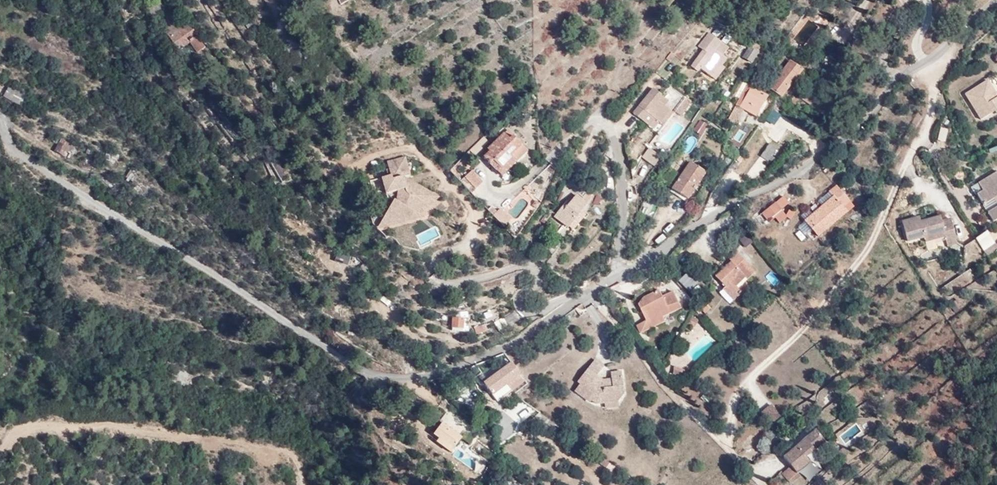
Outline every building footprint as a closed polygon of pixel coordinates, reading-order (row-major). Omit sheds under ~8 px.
[(144,3),(146,6),(143,8),(151,18),(163,10),(157,0),(149,0),(144,3)] [(166,13),(156,19),(163,29),(160,31),(174,48),(184,42),(193,55),(201,49),(192,37),(195,35),(184,20),(176,25),(166,13)] [(701,67),(714,77),(723,65),(728,58),(724,55),(716,49),(722,41),(710,32),(700,46),(705,49),(693,66),(699,70),(701,67)] [(722,41),(716,49),(724,55),(730,47),(722,41)] [(754,49),(747,60),(754,64),(761,53),(754,49)] [(828,78),(837,64),(825,56),(816,71),(828,78)] [(780,98),(802,70),(789,61),(768,89),(780,98)] [(723,65),(714,77),(718,79),(726,68),(723,65)] [(987,81),(964,95),(980,120),(993,112),(996,115),(996,114),(996,98),(987,81)] [(1,97),(17,106),(23,95),(4,86),(0,96),(1,97)] [(653,96),(646,105),(643,102),(634,112),(650,126),(657,118),(661,121),(671,110),(666,106),(658,99),(662,94),(655,88),(650,93),(652,95),(653,96)] [(755,117),(767,97),(751,89),(740,108),(755,117)] [(650,93),(643,102),(646,105),(653,96),(652,95),(650,93)] [(662,94),(658,99),(666,106),(670,101),(662,94)] [(794,106),(798,100),(793,96),(789,102),(794,106)] [(675,112),(691,122),(700,107),(684,97),(675,112)] [(671,110),(661,121),(657,118),(650,126),(655,129),(661,122),(664,125),(675,113),(671,110)] [(700,119),(694,130),(702,134),(707,123),(700,119)] [(511,156),(521,146),(506,131),(481,156),(501,176),(516,162),(511,156)] [(61,155),(67,143),(59,138),(52,149),(61,155)] [(767,162),(775,149),(768,144),(760,157),(767,162)] [(526,151),(521,146),(511,156),(516,162),(526,151)] [(642,157),(651,162),(657,152),(648,147),(642,157)] [(425,209),(440,197),(418,185),(413,195),(407,192),(403,177),(404,177),(411,175),(406,157),(388,162),(392,176),(383,178),(388,194),(400,191),(402,190),(405,198),(402,203),(399,201),(396,200),(387,216),(398,222),(401,216),(415,212),(417,213),(420,206),(425,209)] [(689,162),(673,187),(681,192),(679,194),(687,200),(705,173),(689,162)] [(669,183),(676,174),(669,168),(662,179),(669,183)] [(476,189),(483,182),(471,171),(464,178),(476,189)] [(594,190),(601,175),(592,171),(585,186),(594,190)] [(996,201),(996,174),(980,184),(984,192),(979,194),(985,206),(996,199),(996,201)] [(413,195),(418,185),(404,177),(403,177),(407,192),(413,195)] [(681,192),(673,187),(669,191),(677,197),(679,194),(681,192)] [(842,208),(848,202),(836,187),(828,193),(832,198),(804,222),(816,237),(846,212),(842,208)] [(567,226),(578,212),(586,203),(573,194),(565,205),(562,204),(553,215),(567,226)] [(425,217),(420,215),(440,197),(425,209),(420,206),(417,213),(415,212),(401,216),(398,222),(387,216),(379,230),(411,221),(425,217)] [(775,203),(762,213),(767,221),(782,210),(775,203)] [(493,206),(489,210),(503,225),(510,219),(501,209),(499,212),(493,206)] [(583,216),(578,212),(567,226),(573,230),(583,216)] [(767,221),(762,213),(755,217),(762,226),(767,221)] [(927,241),(937,239),(947,236),(949,242),(950,245),(958,243),(952,218),(942,220),(941,216),(921,221),(920,216),(902,221),(908,242),(925,237),(927,241)] [(734,235),(729,227),(716,237),(722,244),(734,235)] [(989,254),(989,256),(996,250),(996,244),(988,231),(978,238),(989,254)] [(744,246),(751,242),(746,234),(739,238),(744,246)] [(939,245),(949,242),(947,236),(937,239),(939,245)] [(977,239),(989,256),(989,254),(978,238),(977,239)] [(965,256),(974,269),(990,258),(989,256),(977,239),(965,247),(965,256)] [(337,252),(334,260),(347,263),(349,256),(337,252)] [(746,280),(754,272),(736,254),(730,260),(729,262),(714,276),(725,287),(722,290),(731,300),(739,292),(734,287),(744,278),(746,280)] [(688,290),(696,283),(686,272),(678,279),(688,290)] [(678,310),(670,293),(659,299),(655,292),(641,300),(641,301),(636,306),(645,323),(636,328),(639,336),(663,323),(661,320),(678,310)] [(693,305),(701,315),(707,310),(699,300),(693,305)] [(463,329),(463,319),(452,318),(451,328),(463,329)] [(483,332),(481,326),(473,329),(476,335),(483,332)] [(603,401),(618,400),(623,393),(620,372),(610,372),(611,380),(612,384),(601,385),(593,379),(597,375),(603,367),(594,360),(576,383),(579,384),(573,391),(589,403),(590,401),(595,405),(604,404),(603,401)] [(508,382),(516,392),(524,385),(517,375),(518,374),(508,362),(496,371),(506,383),(508,382)] [(683,378),(685,372),(672,368),(671,374),(683,378)] [(505,384),(506,383),(496,371),(481,382),(491,394),(505,384)] [(612,384),(611,380),(602,379),(597,375),(593,379),(601,385),(612,384)] [(513,390),(505,384),(491,394),(497,402),(513,390)] [(825,405),(837,398),(828,385),(816,392),(825,405)] [(618,406),(618,400),(603,401),(604,404),(604,408),(618,406)] [(772,404),(761,413),(773,427),(784,418),(772,404)] [(438,436),(435,440),(451,451),(462,435),(442,421),(434,433),(438,436)] [(806,457),(824,441),(815,431),(783,458),(790,466),(781,474),(787,481),(810,462),(806,457)] [(841,460),(851,452),(846,446),(836,454),(837,455),(841,460)] [(837,455),(824,466),(829,470),(841,460),(837,455)]
